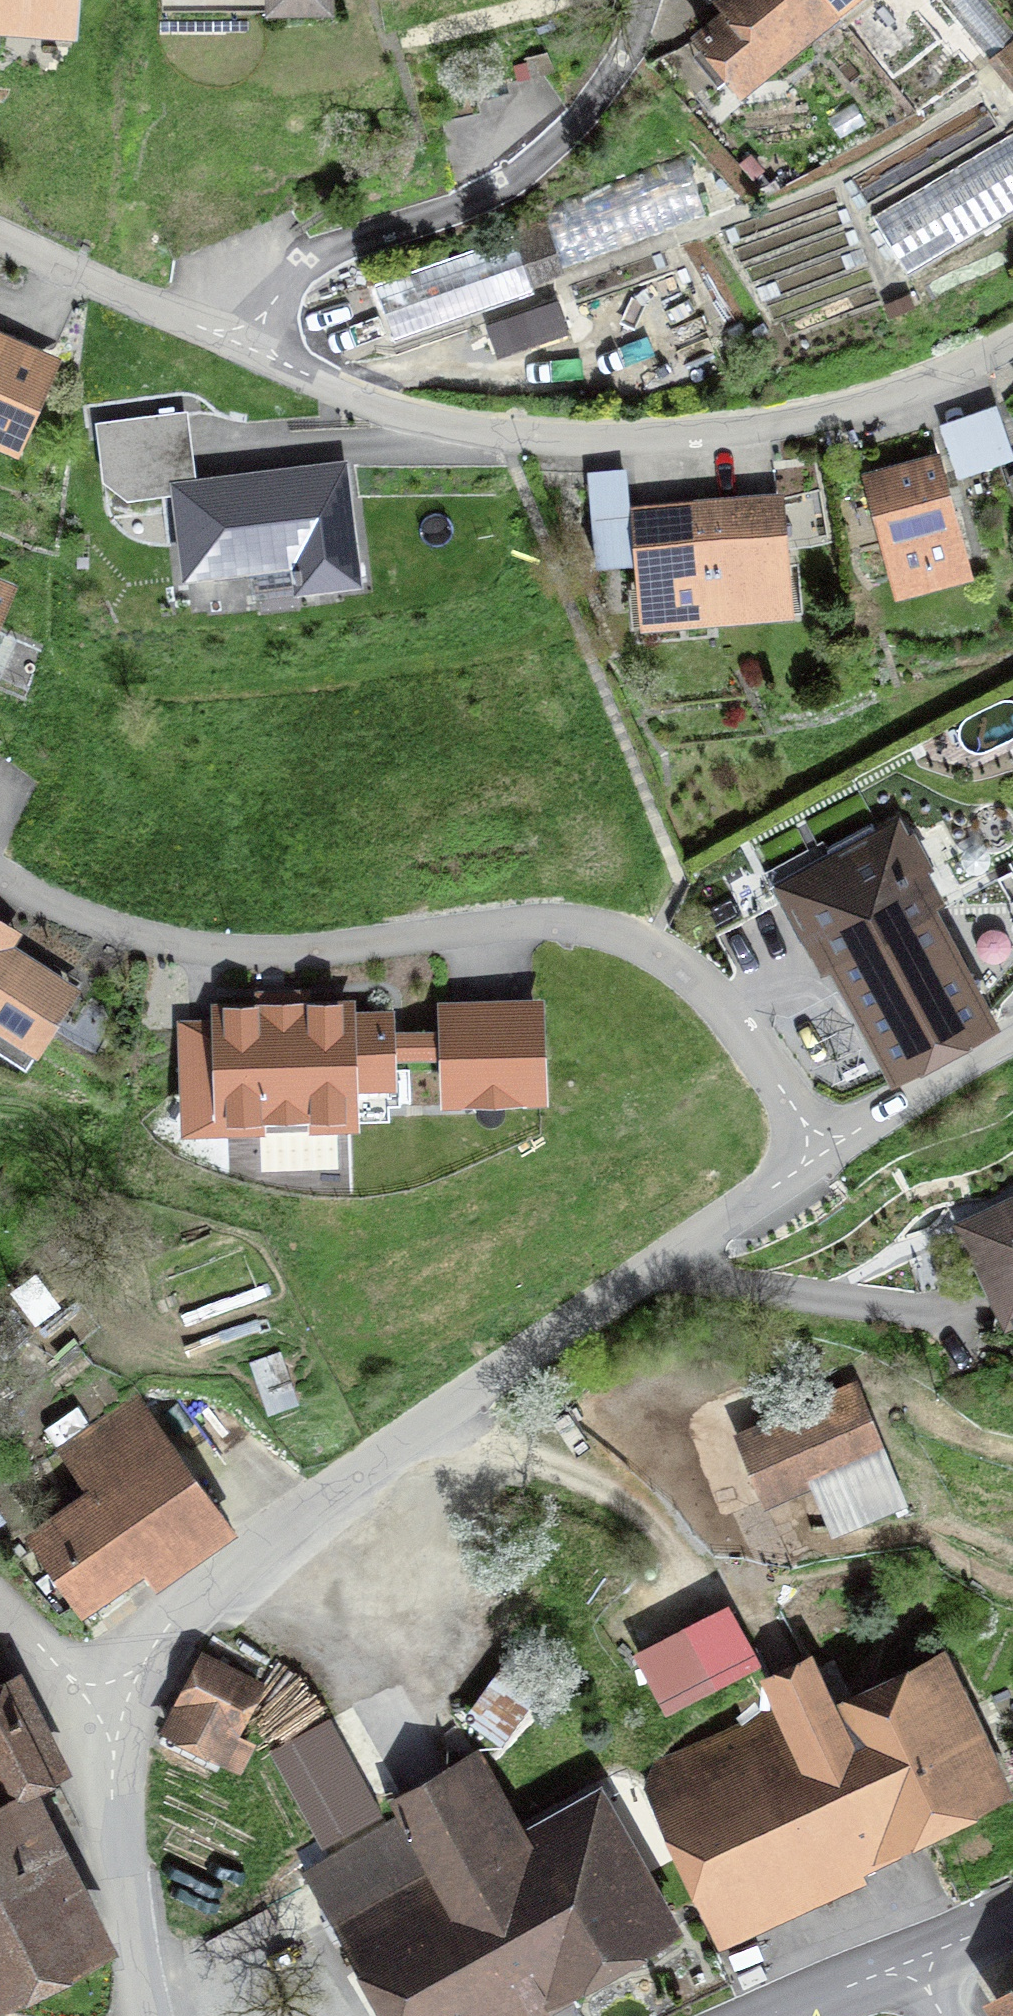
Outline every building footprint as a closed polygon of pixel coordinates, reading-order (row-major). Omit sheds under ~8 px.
[(79,33),(81,0),(0,0),(0,28),(79,33)] [(335,11),(334,0),(160,0),(160,9),(264,9),(264,11),(335,11)] [(838,14),(827,0),(717,0),(722,5),(690,31),(742,93),(838,14)] [(838,14),(850,28),(886,0),(827,0),(838,14)] [(989,60),(993,58),(1012,91),(1012,38),(983,0),(938,0),(989,60)] [(865,123),(855,103),(828,116),(838,136),(865,123)] [(869,220),(903,277),(1012,212),(1012,134),(869,220)] [(752,178),(764,168),(751,153),(739,163),(752,178)] [(707,215),(685,156),(544,207),(565,266),(707,215)] [(800,178),(793,164),(773,175),(780,188),(800,178)] [(547,220),(370,279),(391,344),(537,295),(533,283),(565,273),(547,220)] [(568,328),(558,299),(489,323),(498,351),(568,328)] [(19,452),(62,356),(0,328),(0,443),(19,452)] [(1012,455),(1012,451),(997,402),(965,412),(982,465),(1012,455)] [(169,478),(197,475),(186,410),(95,421),(102,479),(129,498),(171,493),(169,478)] [(956,474),(982,465),(965,412),(938,421),(956,474)] [(973,576),(940,448),(862,469),(869,496),(859,498),(869,535),(878,533),(895,596),(973,576)] [(364,581),(349,457),(197,475),(169,478),(171,493),(181,575),(290,563),(293,589),(364,581)] [(639,627),(714,621),(704,494),(630,500),(627,466),(585,469),(592,561),(633,558),(639,627)] [(784,488),(704,494),(714,621),(794,615),(784,488)] [(0,573),(0,623),(19,581),(0,573)] [(828,961),(889,1080),(1004,1021),(943,903),(951,899),(914,826),(908,829),(900,814),(874,827),(870,820),(822,845),(818,837),(764,865),(773,883),(763,888),(790,941),(801,935),(817,966),(828,961)] [(37,1055),(83,985),(15,942),(23,930),(0,915),(0,1031),(37,1055)] [(211,1016),(177,1017),(180,1132),(267,1130),(266,1115),(308,1114),(308,1128),(359,1127),(358,1086),(397,1084),(396,1057),(395,1027),(395,1006),(358,1007),(357,996),(311,997),(311,986),(257,987),(257,999),(211,1000),(211,1016)] [(437,1026),(395,1027),(396,1057),(438,1056),(440,1104),(548,1101),(545,995),(436,997),(437,1026)] [(953,1220),(1004,1330),(1012,1326),(1012,1192),(953,1220)] [(45,1365),(63,1350),(41,1324),(23,1339),(45,1365)] [(266,1414),(299,1403),(281,1351),(248,1362),(266,1414)] [(125,1394),(108,1370),(71,1396),(89,1421),(125,1394)] [(764,1507),(813,1487),(831,1534),(909,1504),(861,1382),(734,1432),(764,1507)] [(84,1487),(24,1530),(82,1612),(143,1569),(155,1587),(236,1530),(138,1392),(57,1449),(84,1487)] [(728,1599),(632,1649),(665,1711),(761,1661),(728,1599)] [(834,1693),(812,1644),(757,1669),(773,1703),(635,1766),(719,1949),(868,1881),(863,1870),(900,1853),(897,1845),(1012,1792),(1012,1789),(945,1642),(834,1693)] [(266,1681),(200,1647),(158,1728),(240,1771),(256,1741),(239,1732),(266,1681)] [(464,1716),(500,1742),(545,1678),(509,1653),(464,1716)] [(51,1769),(2,1658),(0,1659),(0,1792),(51,1769)] [(382,1810),(331,1716),(269,1749),(320,1843),(382,1810)] [(388,1794),(398,1812),(301,1866),(385,2015),(541,2015),(576,1997),(573,1991),(687,1927),(603,1776),(523,1820),(481,1743),(388,1794)] [(37,1784),(0,1802),(0,2008),(119,1949),(37,1784)] [(979,1995),(992,2015),(1012,2015),(1012,1974),(979,1995)]
